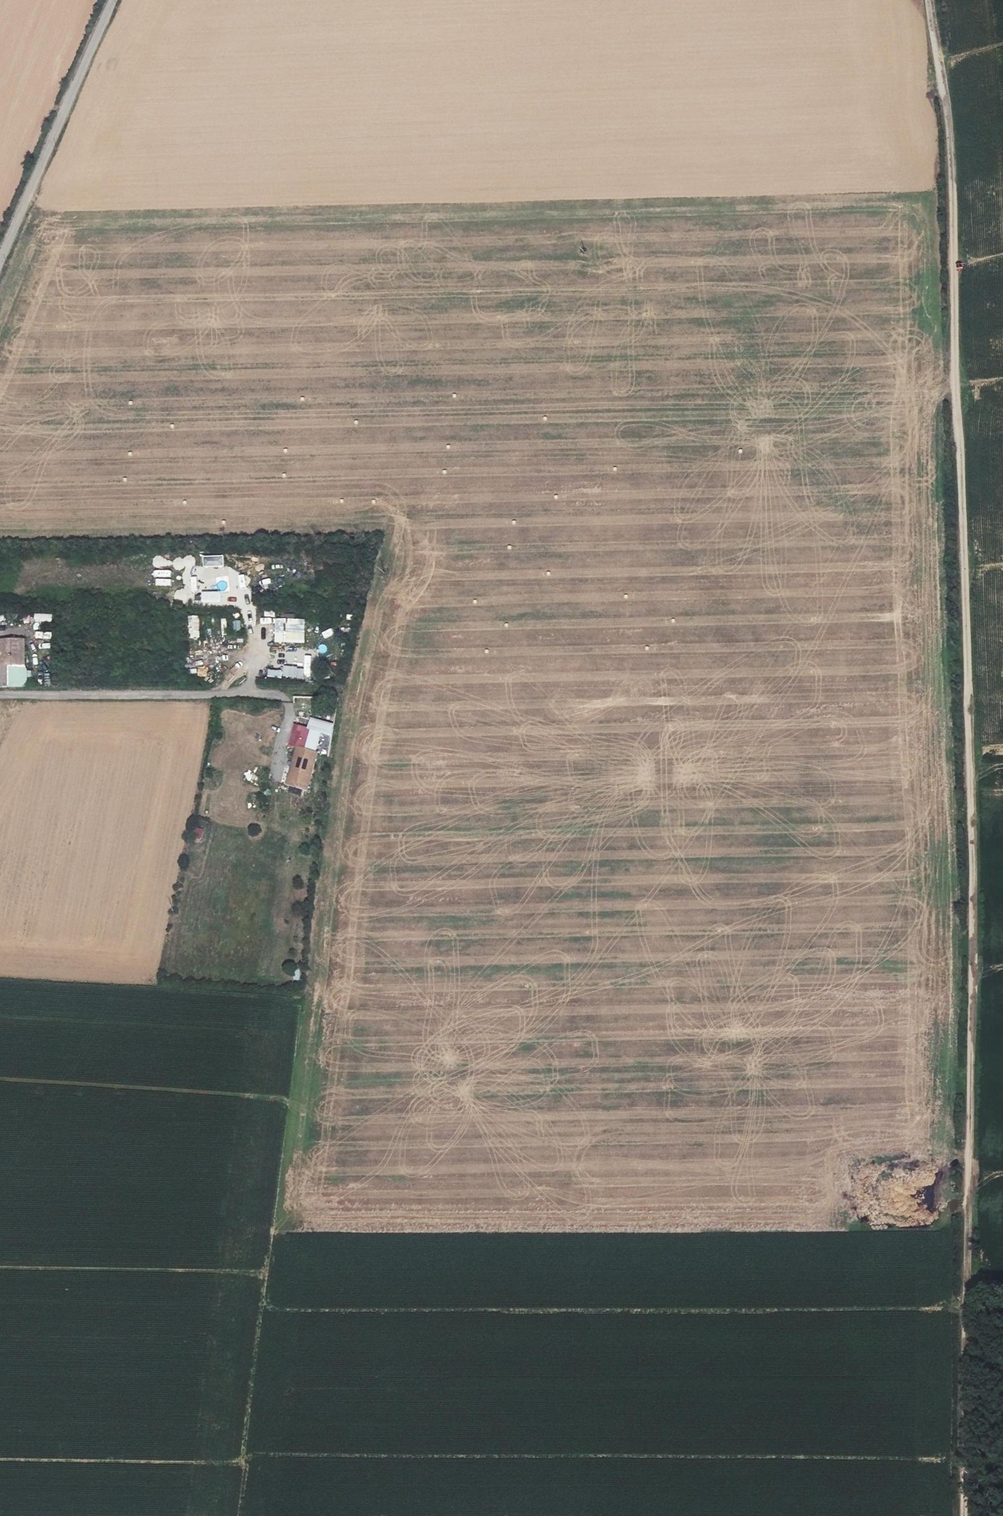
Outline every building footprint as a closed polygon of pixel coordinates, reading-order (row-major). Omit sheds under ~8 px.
[(39,616),(38,622),(54,624),(54,617),(39,616)] [(192,640),(203,640),(202,617),(191,618),(192,640)] [(274,643),(304,644),(304,619),(274,619),(274,643)] [(242,633),(242,622),(234,622),(234,633),(242,633)] [(26,642),(1,641),(1,687),(26,687),(26,642)] [(283,679),(304,680),(304,668),(283,667),(283,679)] [(281,679),(282,671),(267,670),(267,678),(281,679)] [(311,731),(324,735),(331,737),(334,727),(314,721),(311,731)] [(300,749),(319,754),(324,735),(311,731),(297,727),(291,747),(300,749)] [(319,754),(300,749),(289,786),(308,791),(319,754)] [(200,841),(203,830),(195,828),(192,839),(200,841)]
